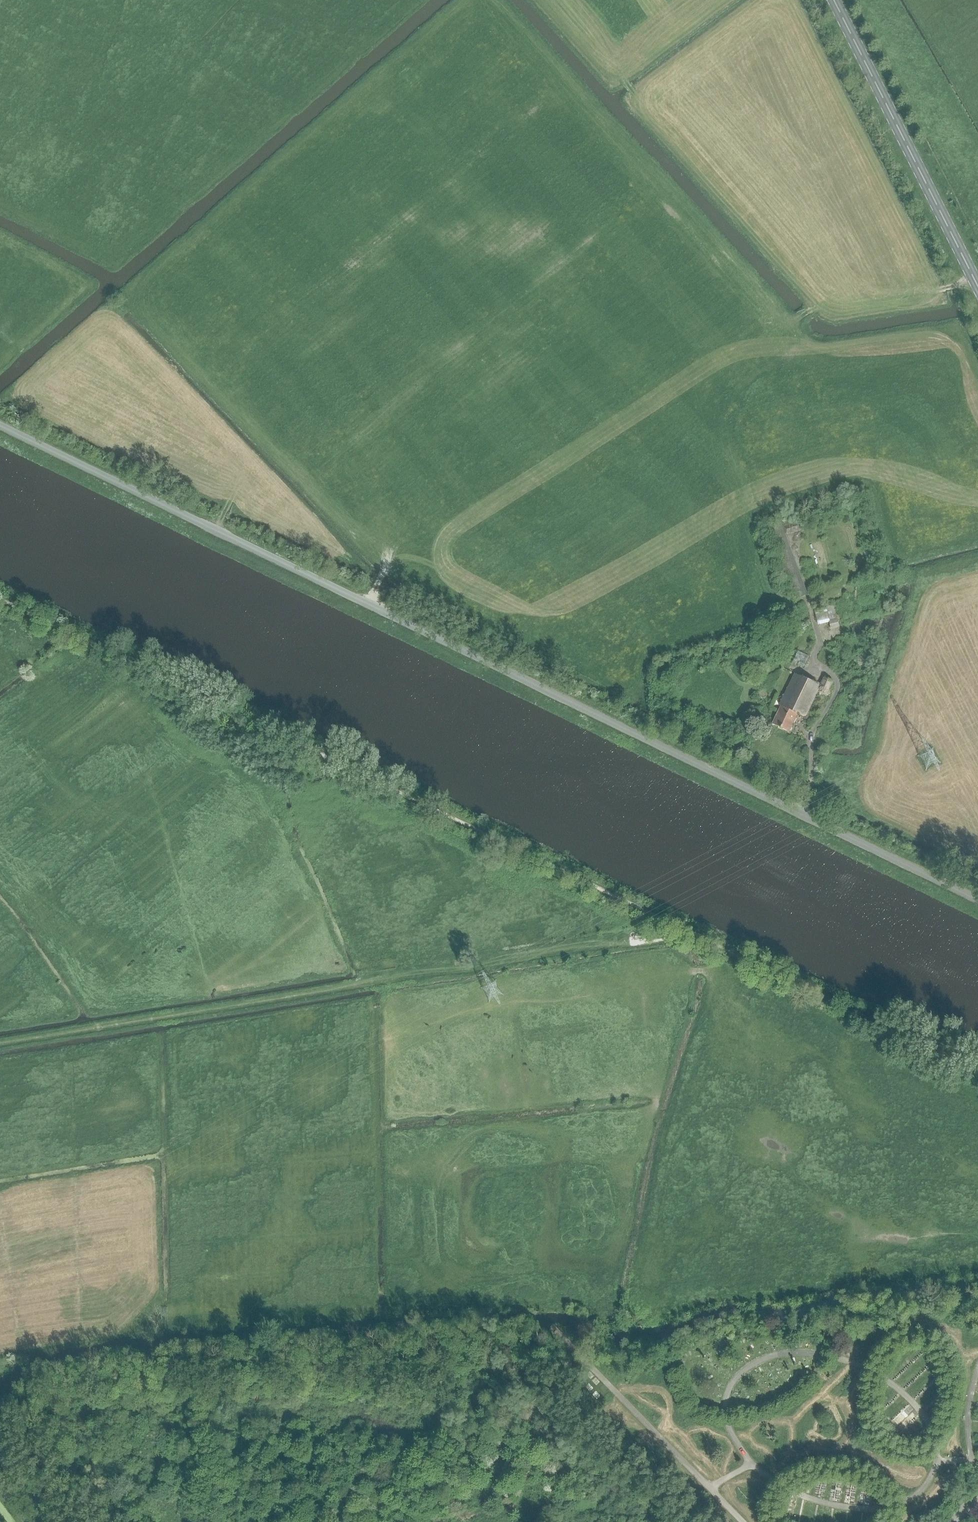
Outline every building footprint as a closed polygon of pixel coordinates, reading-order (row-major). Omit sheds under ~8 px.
[(875,560),(872,548),(865,550),(868,562),(875,560)] [(827,610),(815,612),(815,615),(818,625),(837,620),(833,605),(826,607),(827,610)] [(801,659),(809,661),(811,653),(802,652),(801,659)] [(804,718),(804,717),(818,689),(826,693),(831,682),(823,678),(820,686),(794,674),(779,705),(780,706),(772,724),(788,732),(797,714),(804,718)]
